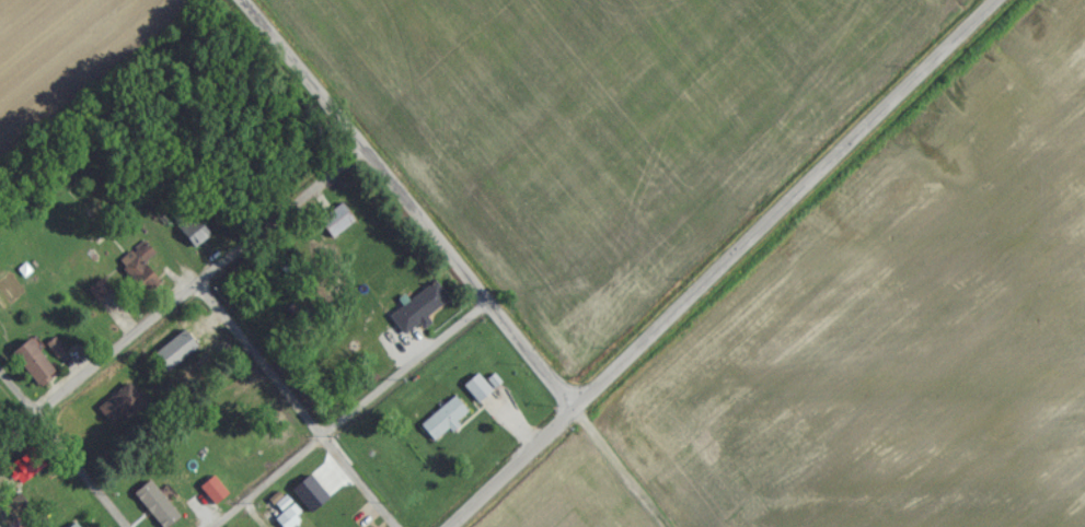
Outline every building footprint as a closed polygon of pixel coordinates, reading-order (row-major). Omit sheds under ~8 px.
[(316,229),(330,247),(354,229),(340,211),(316,229)] [(173,230),(191,256),(209,244),(191,218),(173,230)] [(158,292),(142,271),(154,263),(143,248),(114,269),(139,305),(158,292)] [(448,310),(434,290),(387,322),(401,342),(448,310)] [(162,382),(198,356),(184,337),(148,363),(162,382)] [(52,379),(26,346),(8,361),(35,393),(52,379)] [(476,410),(490,398),(475,381),(461,393),(476,410)] [(418,432),(432,449),(467,422),(453,404),(418,432)] [(6,477),(19,491),(36,475),(23,461),(6,477)] [(226,501),(210,483),(197,495),(212,513),(226,501)] [(298,526),(290,519),(292,516),(287,512),(274,526),(298,526)] [(21,516),(31,526),(10,526),(21,516)]
